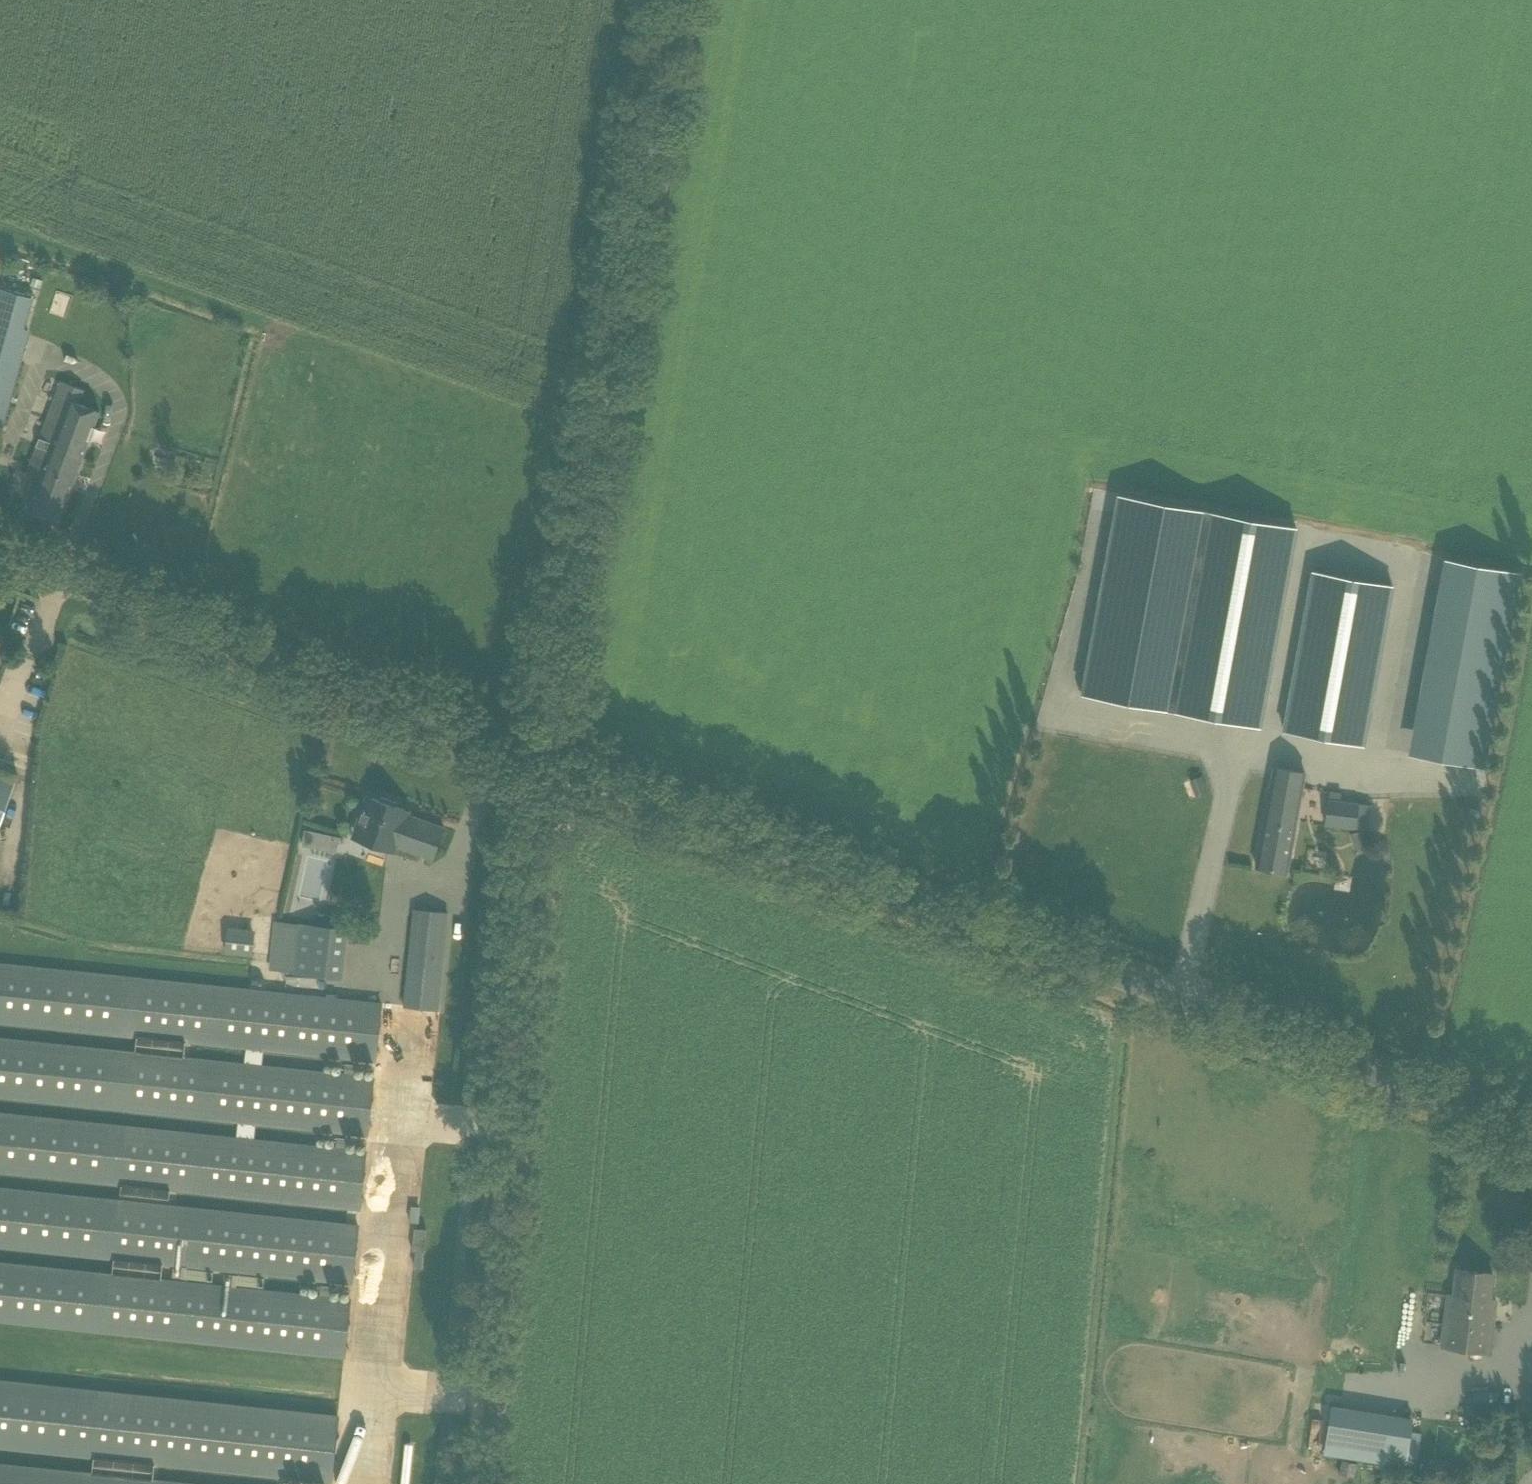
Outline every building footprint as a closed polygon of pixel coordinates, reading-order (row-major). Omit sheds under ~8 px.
[(3,427),(22,361),(15,360),(18,349),(25,351),(30,332),(23,330),(32,296),(0,287),(0,426),(3,427)] [(59,522),(66,503),(100,413),(79,404),(85,389),(62,380),(27,473),(41,478),(28,510),(59,522)] [(134,478),(133,484),(138,488),(144,485),(144,479),(139,476),(134,478)] [(1296,528),(1118,495),(1082,693),(1260,726),(1296,528)] [(1460,561),(1425,755),(1485,766),(1521,572),(1460,561)] [(1313,572),(1284,730),(1364,745),(1392,586),(1313,572)] [(55,669),(40,664),(37,672),(52,677),(55,669)] [(1305,775),(1273,770),(1256,865),(1288,871),(1305,775)] [(1201,776),(1191,779),(1196,795),(1206,791),(1201,776)] [(0,777),(0,825),(15,782),(0,777)] [(397,846),(414,852),(433,858),(444,827),(403,812),(404,808),(366,795),(352,837),(395,852),(397,846)] [(1354,828),(1358,803),(1329,799),(1325,824),(1354,828)] [(305,829),(302,844),(313,846),(316,831),(305,829)] [(1365,830),(1351,834),(1355,849),(1370,845),(1365,830)] [(448,913),(428,911),(414,909),(411,941),(445,944),(448,913)] [(342,977),(347,929),(274,921),(270,969),(342,977)] [(225,954),(253,955),(254,927),(226,926),(225,954)] [(438,1009),(445,944),(411,941),(404,1005),(418,1007),(438,1009)] [(340,1207),(360,1209),(366,1151),(252,1138),(254,1123),(367,1134),(374,1077),(261,1065),(263,1049),(375,1061),(381,1003),(0,962),(0,1020),(245,1046),(243,1063),(0,1037),(0,1094),(236,1120),(235,1135),(0,1110),(0,1170),(340,1207)] [(338,1223),(0,1187),(0,1245),(352,1283),(358,1225),(338,1223)] [(413,1243),(412,1250),(416,1250),(423,1251),(425,1251),(427,1228),(415,1227),(414,1243),(413,1243)] [(324,1355),(344,1357),(350,1299),(0,1260),(0,1319),(324,1355)] [(1457,1269),(1455,1289),(1454,1298),(1449,1297),(1443,1346),(1490,1351),(1496,1300),(1490,1299),(1493,1273),(1457,1269)] [(91,1457),(331,1482),(338,1416),(0,1380),(0,1447),(91,1457)] [(1330,1405),(1323,1454),(1366,1460),(1377,1461),(1399,1464),(1405,1465),(1406,1457),(1410,1430),(1412,1416),(1406,1415),(1330,1405)] [(0,1464),(0,1483),(190,1483),(0,1464)]
